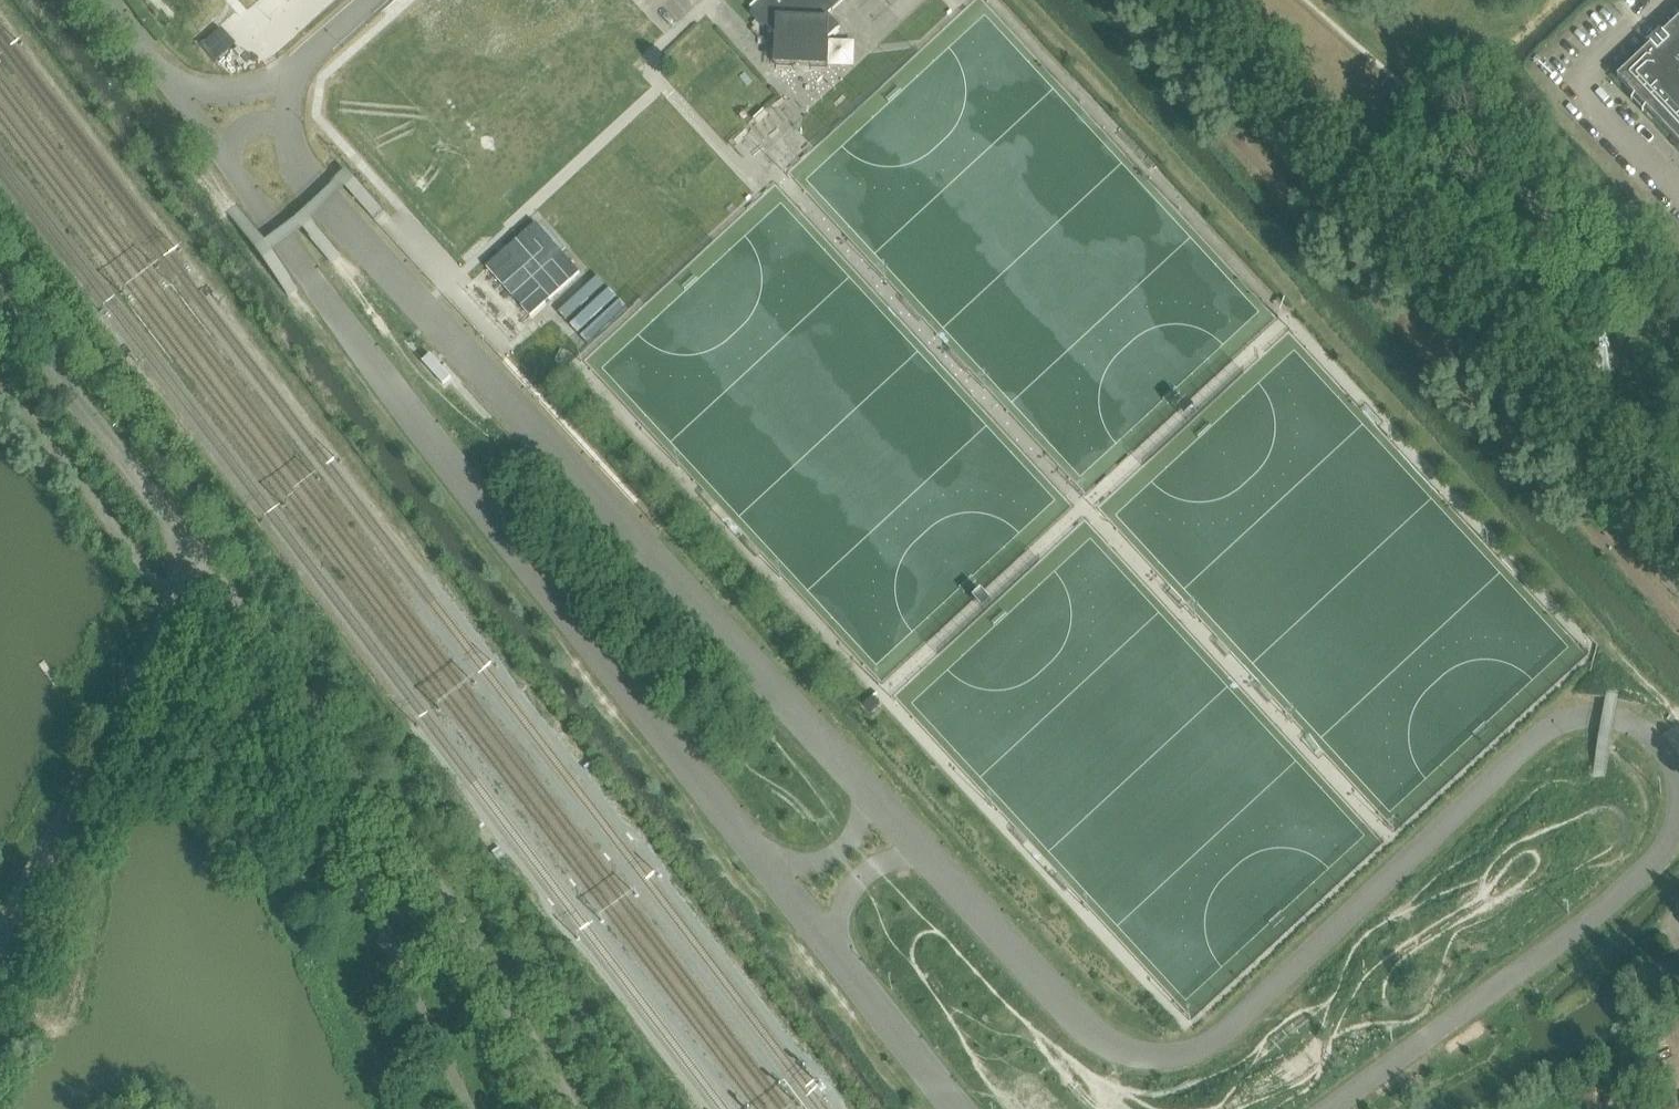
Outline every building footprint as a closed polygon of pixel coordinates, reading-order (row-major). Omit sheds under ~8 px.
[(751,14),(764,28),(767,26),(777,36),(775,65),(828,68),(829,38),(841,27),(829,15),(844,0),(766,0),(751,14)] [(1670,29),(1663,36),(1658,30),(1658,31),(1658,32),(1653,37),(1653,36),(1652,36),(1678,64),(1678,20),(1670,29)] [(1652,36),(1652,37),(1653,37),(1648,42),(1647,41),(1646,42),(1651,47),(1618,78),(1635,97),(1632,101),(1633,101),(1643,111),(1643,112),(1643,113),(1647,109),(1678,143),(1678,64),(1652,36)] [(535,222),(486,267),(531,316),(580,271),(535,222)] [(1524,328),(1534,320),(1528,313),(1518,322),(1524,328)] [(1588,362),(1597,371),(1610,359),(1602,350),(1588,362)] [(806,968),(794,953),(787,958),(799,974),(806,968)]
